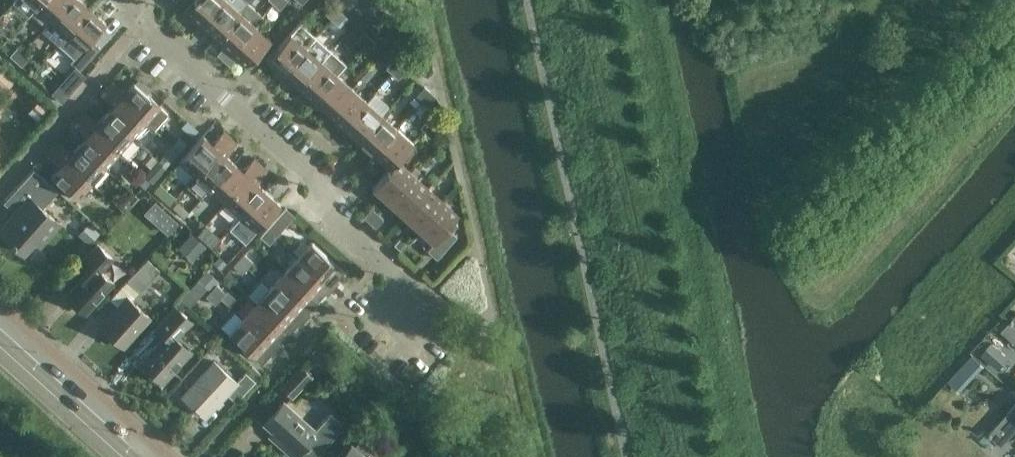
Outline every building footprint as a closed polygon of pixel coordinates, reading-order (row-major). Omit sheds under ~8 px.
[(43,0),(14,0),(13,1),(29,16),(36,8),(43,0)] [(36,8),(51,21),(70,0),(43,0),(36,8)] [(91,8),(82,0),(70,0),(51,21),(43,30),(59,44),(91,8)] [(223,0),(194,0),(185,11),(201,25),(223,0)] [(248,3),(245,0),(223,0),(201,25),(216,39),(248,3)] [(275,4),(279,8),(287,0),(278,0),(275,4)] [(264,16),(248,3),(216,39),(231,52),(256,25),(264,16)] [(340,10),(333,4),(325,13),(332,19),(340,10)] [(91,8),(59,44),(58,45),(73,59),(71,61),(80,69),(100,46),(91,39),(106,22),(91,8)] [(340,10),(332,19),(337,24),(345,15),(340,10)] [(282,75),(316,37),(301,22),(266,60),(282,75)] [(256,25),(231,52),(247,67),(272,39),(256,25)] [(367,51),(375,42),(363,31),(355,40),(367,51)] [(297,88),(332,50),(316,37),(282,75),(297,88)] [(16,61),(24,51),(18,45),(9,55),(16,61)] [(347,64),(332,50),(297,88),(312,102),(338,74),(347,64)] [(16,61),(22,66),(30,56),(24,51),(16,61)] [(393,74),(401,65),(394,58),(385,67),(393,74)] [(398,78),(406,69),(401,65),(393,74),(398,78)] [(338,74),(312,102),(328,116),(353,88),(338,74)] [(114,81),(108,87),(153,128),(168,113),(134,83),(126,91),(114,81)] [(423,101),(432,92),(424,85),(416,95),(423,101)] [(153,128),(108,87),(102,94),(114,104),(106,113),(133,137),(142,145),(156,130),(153,128)] [(353,88),(328,116),(343,129),(368,102),(353,88)] [(428,105),(436,96),(432,92),(423,101),(428,105)] [(368,102),(343,129),(358,143),(383,115),(368,102)] [(133,137),(106,113),(99,122),(87,111),(81,118),(120,153),(133,137)] [(383,115),(358,143),(373,157),(398,129),(383,115)] [(120,153),(81,118),(75,124),(87,135),(79,143),(106,168),(120,153)] [(398,129),(373,157),(388,170),(373,187),(373,188),(414,143),(398,129)] [(203,135),(179,162),(195,176),(230,136),(224,131),(213,143),(203,135)] [(202,198),(234,163),(226,155),(237,142),(230,136),(195,176),(187,185),(202,198)] [(106,168),(79,143),(71,152),(59,141),(54,148),(92,183),(106,168)] [(414,143),(373,188),(388,201),(413,174),(398,161),(414,143)] [(92,183),(54,148),(48,154),(60,165),(52,174),(78,198),(92,183)] [(234,163),(210,190),(225,203),(261,164),(254,158),(243,170),(234,163)] [(261,164),(225,203),(240,216),(231,225),(232,226),(265,190),(256,182),(267,170),(261,164)] [(17,186),(2,201),(15,212),(0,229),(0,230),(24,252),(34,240),(40,245),(60,223),(43,207),(59,189),(34,167),(17,186)] [(413,174),(388,201),(404,215),(428,188),(413,174)] [(428,188),(404,215),(419,229),(443,202),(428,188)] [(265,190),(232,226),(241,234),(232,244),(238,250),(256,231),(281,204),(265,190)] [(172,203),(177,207),(181,202),(176,198),(172,203)] [(443,202),(419,229),(434,243),(428,250),(437,258),(457,236),(448,228),(459,216),(443,202)] [(275,237),(295,215),(285,206),(265,229),(275,237)] [(375,227),(383,218),(371,207),(363,216),(375,227)] [(89,245),(101,231),(90,222),(78,235),(89,245)] [(275,237),(265,229),(259,235),(269,243),(275,237)] [(400,249),(408,240),(401,234),(393,244),(400,249)] [(87,272),(66,295),(85,312),(113,282),(101,271),(113,258),(97,242),(78,263),(87,272)] [(312,242),(297,257),(325,282),(330,287),(344,271),(339,266),(312,242)] [(238,259),(247,267),(253,261),(243,253),(238,259)] [(325,282),(297,257),(284,273),(311,297),(316,302),(330,287),(325,282)] [(147,258),(127,280),(140,292),(160,269),(147,258)] [(238,259),(232,265),(242,273),(247,267),(238,259)] [(284,273),(270,288),(303,317),(316,302),(311,297),(284,273)] [(211,289),(220,298),(225,292),(216,283),(211,289)] [(270,288),(256,303),(283,327),(289,333),(303,317),(270,288)] [(211,289),(205,296),(214,304),(220,298),(211,289)] [(129,297),(102,327),(122,346),(149,316),(129,297)] [(283,327),(256,303),(243,318),(270,343),(275,348),(289,333),(283,327)] [(176,339),(192,321),(175,307),(156,328),(165,335),(141,363),(163,382),(190,351),(176,339)] [(270,343),(243,318),(228,334),(255,358),(261,363),(275,348),(270,343)] [(1007,357),(991,343),(982,353),(998,367),(1007,357)] [(236,401),(255,380),(245,371),(236,381),(214,361),(183,395),(205,416),(227,393),(236,401)] [(292,396),(311,375),(301,366),(282,387),(292,396)] [(948,381),(957,389),(965,380),(956,372),(948,381)] [(298,453),(302,456),(315,456),(344,425),(330,412),(314,429),(283,401),(264,422),(278,435),(274,439),(295,456),(298,453)] [(989,433),(983,441),(991,449),(1014,422),(1014,409),(1013,407),(989,433)] [(376,454),(359,439),(354,446),(350,442),(336,456),(374,456),(376,454)]
